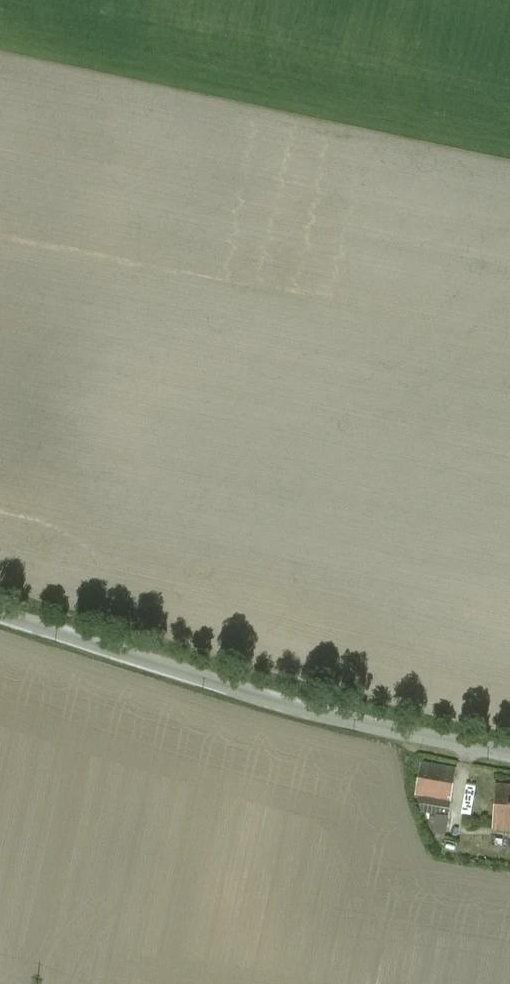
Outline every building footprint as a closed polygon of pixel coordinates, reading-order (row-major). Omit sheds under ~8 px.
[(456,770),(420,764),(415,796),(451,802),(456,770)] [(497,786),(494,829),(509,830),(509,787),(497,786)]
